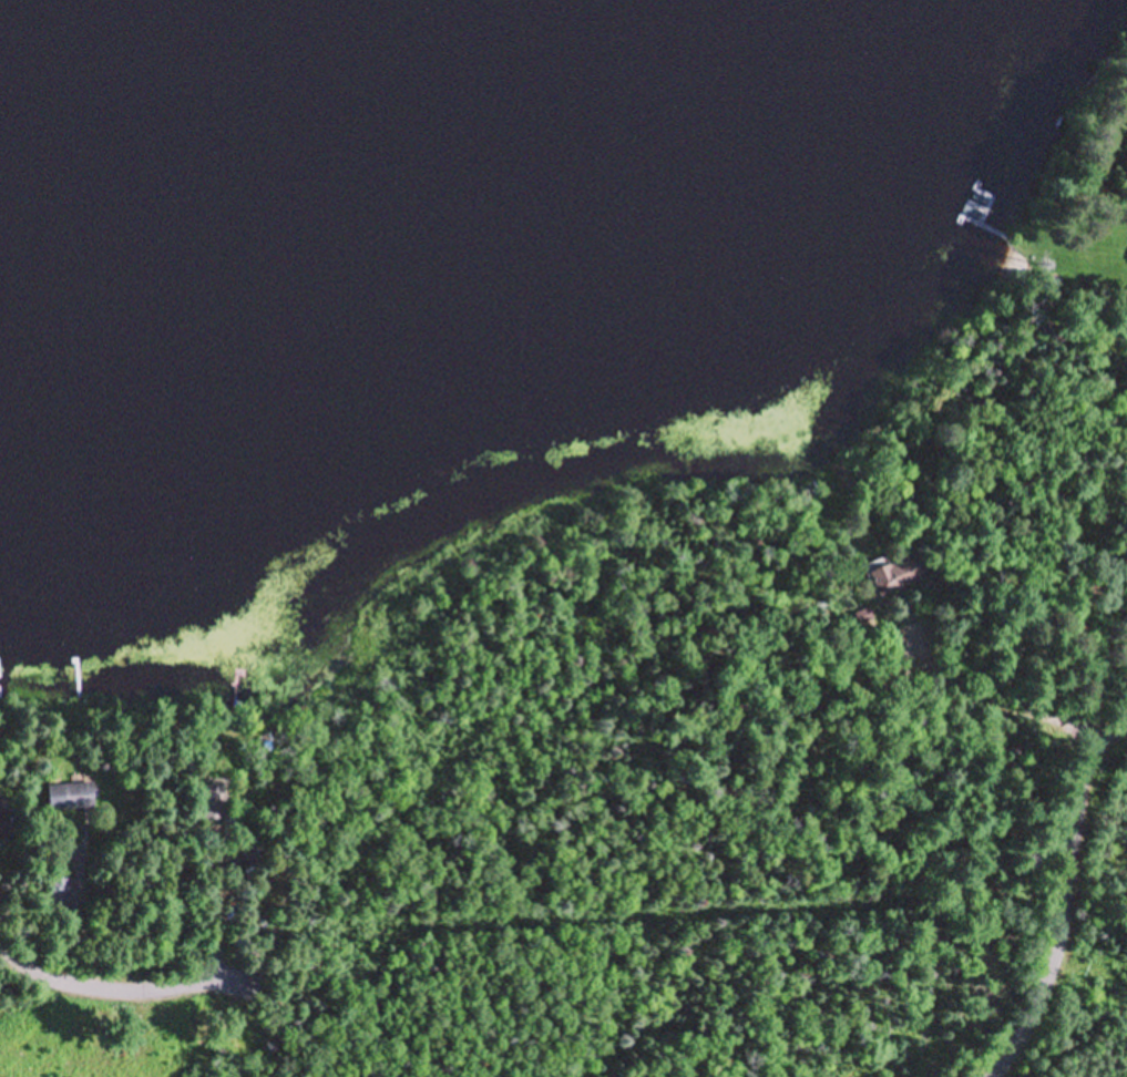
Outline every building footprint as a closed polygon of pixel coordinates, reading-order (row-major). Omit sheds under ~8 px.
[(869,571),(878,598),(921,584),(912,558),(887,566),(887,565),(869,571)] [(95,785),(49,786),(49,811),(95,810),(95,785)] [(200,787),(200,821),(223,821),(223,787),(200,787)] [(0,805),(0,841),(9,841),(9,805),(0,805)] [(50,913),(73,913),(73,878),(50,878),(50,913)]
